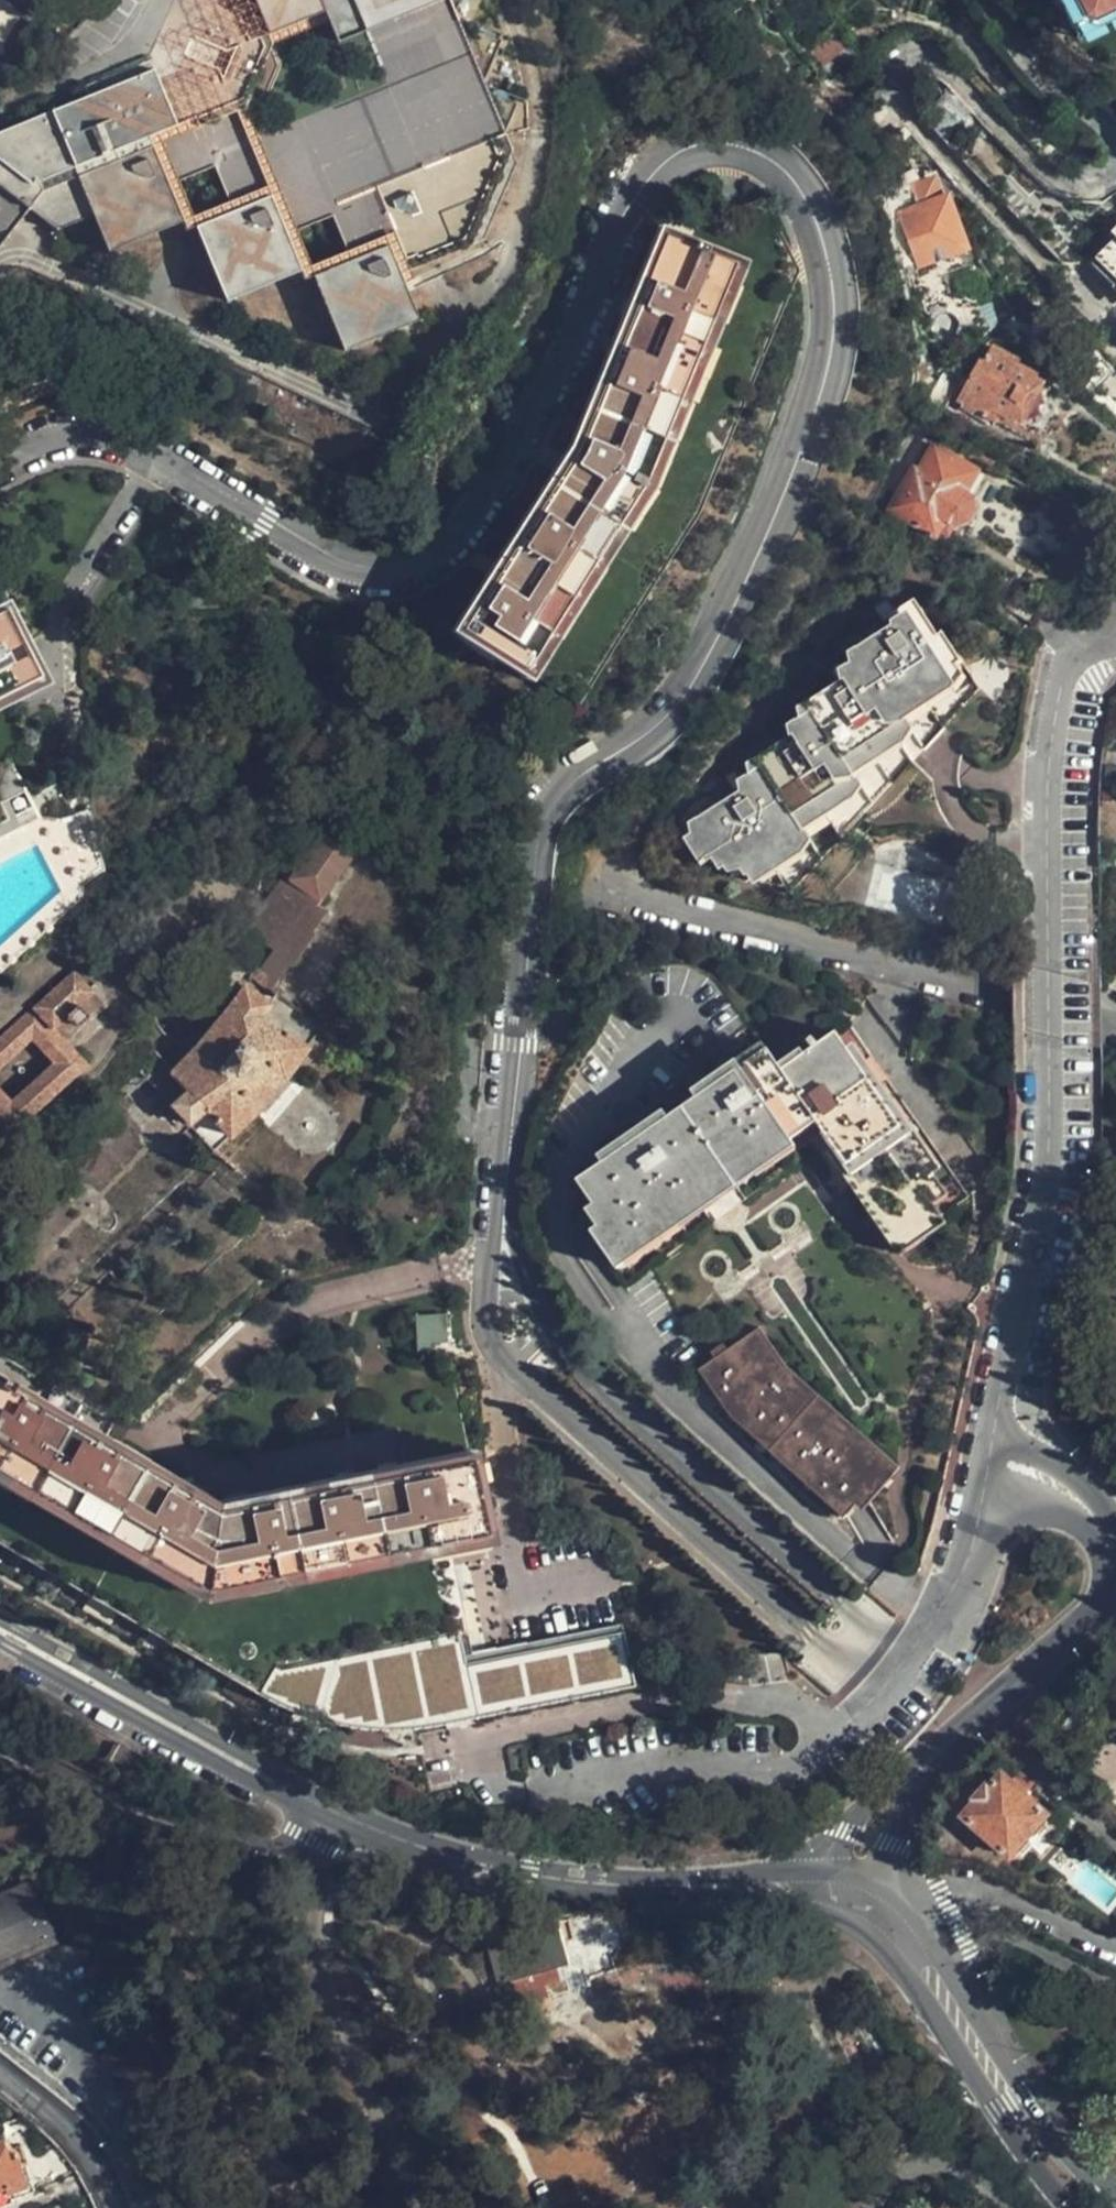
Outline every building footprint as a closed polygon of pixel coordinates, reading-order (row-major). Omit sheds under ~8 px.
[(21,213),(44,233),(84,204),(105,248),(175,216),(185,212),(191,224),(221,287),(289,256),(302,250),(306,259),(342,331),(414,296),(380,226),(374,215),(384,211),(451,180),(504,103),(489,68),(505,41),(478,23),(479,19),(490,0),(256,0),(268,27),(150,83),(142,64),(76,93),(78,101),(49,114),(0,134),(0,237),(21,213)] [(1096,27),(1108,21),(1098,0),(1083,0),(1096,27)] [(1108,21),(1115,17),(1115,0),(1098,0),(1108,21)] [(905,182),(914,205),(936,257),(941,267),(962,258),(962,254),(967,253),(934,177),(917,183),(914,178),(905,182)] [(936,257),(914,205),(897,213),(918,264),(936,257)] [(374,215),(380,226),(388,222),(384,211),(374,215)] [(185,212),(175,216),(181,229),(191,224),(185,212)] [(646,453),(725,246),(655,220),(569,437),(460,610),(525,650),(635,476),(646,453)] [(1109,232),(1114,238),(1090,264),(1115,290),(1115,225),(1109,232)] [(302,250),(289,256),(294,266),(306,259),(302,250)] [(1018,426),(1042,384),(1033,379),(1033,375),(1015,366),(1016,363),(991,349),(983,362),(979,361),(957,401),(993,422),(998,414),(1018,426)] [(937,420),(942,412),(933,407),(925,404),(920,412),(937,420)] [(963,490),(973,471),(933,445),(930,451),(919,471),(912,467),(889,508),(934,534),(937,529),(947,534),(953,524),(962,523),(967,521),(970,518),(971,514),(972,507),(969,500),(962,496),(960,494),(963,490)] [(919,471),(930,451),(921,445),(910,465),(912,467),(919,471)] [(981,475),(973,471),(963,490),(971,492),(981,475)] [(4,594),(0,596),(0,678),(39,656),(4,594)] [(846,764),(893,734),(889,727),(901,720),(895,710),(941,680),(937,675),(956,662),(937,633),(933,637),(907,600),(886,614),(890,620),(851,645),(856,653),(844,660),(847,665),(802,696),(806,705),(793,714),(798,721),(754,750),(759,759),(746,768),(751,777),(692,816),(698,825),(680,836),(698,863),(712,854),(721,868),(736,858),(747,873),(795,843),(792,837),(805,828),(799,818),(843,790),(839,782),(851,774),(846,764)] [(311,930),(324,909),(316,904),(348,854),(319,834),(297,867),(286,883),(273,887),(245,928),(272,949),(258,969),(254,967),(248,975),(268,991),(287,963),(290,965),(314,932),(311,930)] [(225,989),(241,969),(224,956),(208,977),(225,989)] [(6,1131),(82,1063),(50,1027),(90,992),(70,969),(26,1010),(0,1034),(0,1065),(30,1038),(51,1061),(7,1100),(0,1092),(0,1125),(6,1131)] [(169,1070),(185,1087),(204,1106),(228,1132),(256,1105),(254,1103),(278,1075),(281,1076),(304,1044),(320,1023),(279,993),(268,1004),(242,984),(191,1046),(169,1070)] [(946,1183),(838,1035),(784,1074),(765,1047),(587,1174),(604,1197),(584,1212),(619,1260),(672,1222),(796,1131),(817,1117),(906,1242),(948,1213),(934,1193),(946,1183)] [(204,1106),(185,1087),(169,1103),(186,1122),(204,1106)] [(892,1477),(796,1390),(784,1378),(758,1342),(705,1379),(739,1427),(848,1526),(892,1477)] [(34,1395),(0,1446),(0,1459),(85,1514),(223,1608),(433,1552),(488,1537),(469,1466),(439,1473),(233,1527),(108,1444),(65,1416),(34,1395)] [(0,1459),(0,1474),(311,1684),(333,1692),(347,1693),(365,1693),(397,1689),(422,1684),(398,1596),(441,1585),(433,1552),(223,1608),(85,1514),(0,1459)] [(242,1704),(261,1717),(282,1731),(297,1736),(315,1743),(333,1745),(363,1746),(431,1738),(462,1732),(546,1710),(643,1684),(630,1631),(479,1671),(422,1684),(397,1689),(365,1693),(347,1693),(333,1692),(311,1684),(0,1474),(0,1542),(242,1704)] [(422,1684),(479,1671),(456,1581),(441,1585),(398,1596),(422,1684)] [(1038,1733),(1030,1742),(1045,1754),(1054,1745),(1038,1733)] [(1005,1855),(1041,1815),(1023,1798),(996,1776),(985,1790),(983,1788),(971,1801),(974,1802),(962,1817),(1005,1855)] [(51,1939),(29,1887),(0,1900),(0,1962),(51,1939)] [(570,1966),(553,1918),(476,1945),(493,1993),(570,1966)] [(19,2167),(13,2170),(2,2142),(0,2143),(0,2198),(26,2188),(19,2167)] [(172,2198),(163,2207),(183,2207),(172,2198)]
